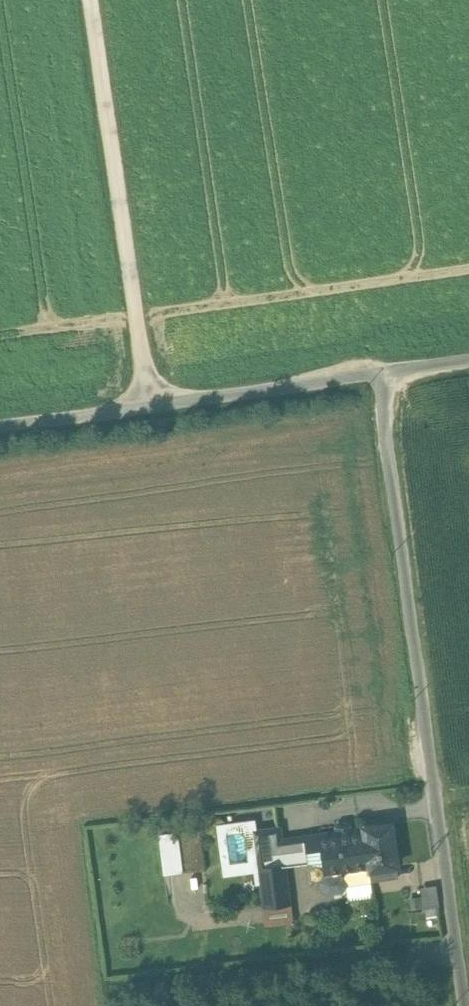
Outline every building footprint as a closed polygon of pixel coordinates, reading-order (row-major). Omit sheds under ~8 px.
[(391,824),(350,829),(349,825),(347,823),(338,825),(337,827),(337,831),(304,836),(307,862),(324,864),(326,876),(322,881),(323,888),(328,892),(341,890),(346,885),(398,877),(391,824)] [(183,829),(185,870),(204,869),(202,828),(183,829)] [(279,828),(255,832),(257,845),(281,842),(279,828)] [(160,832),(165,872),(185,869),(180,830),(160,832)] [(284,865),(260,868),(265,907),(289,904),(284,865)] [(437,885),(424,885),(424,907),(438,906),(437,885)]
